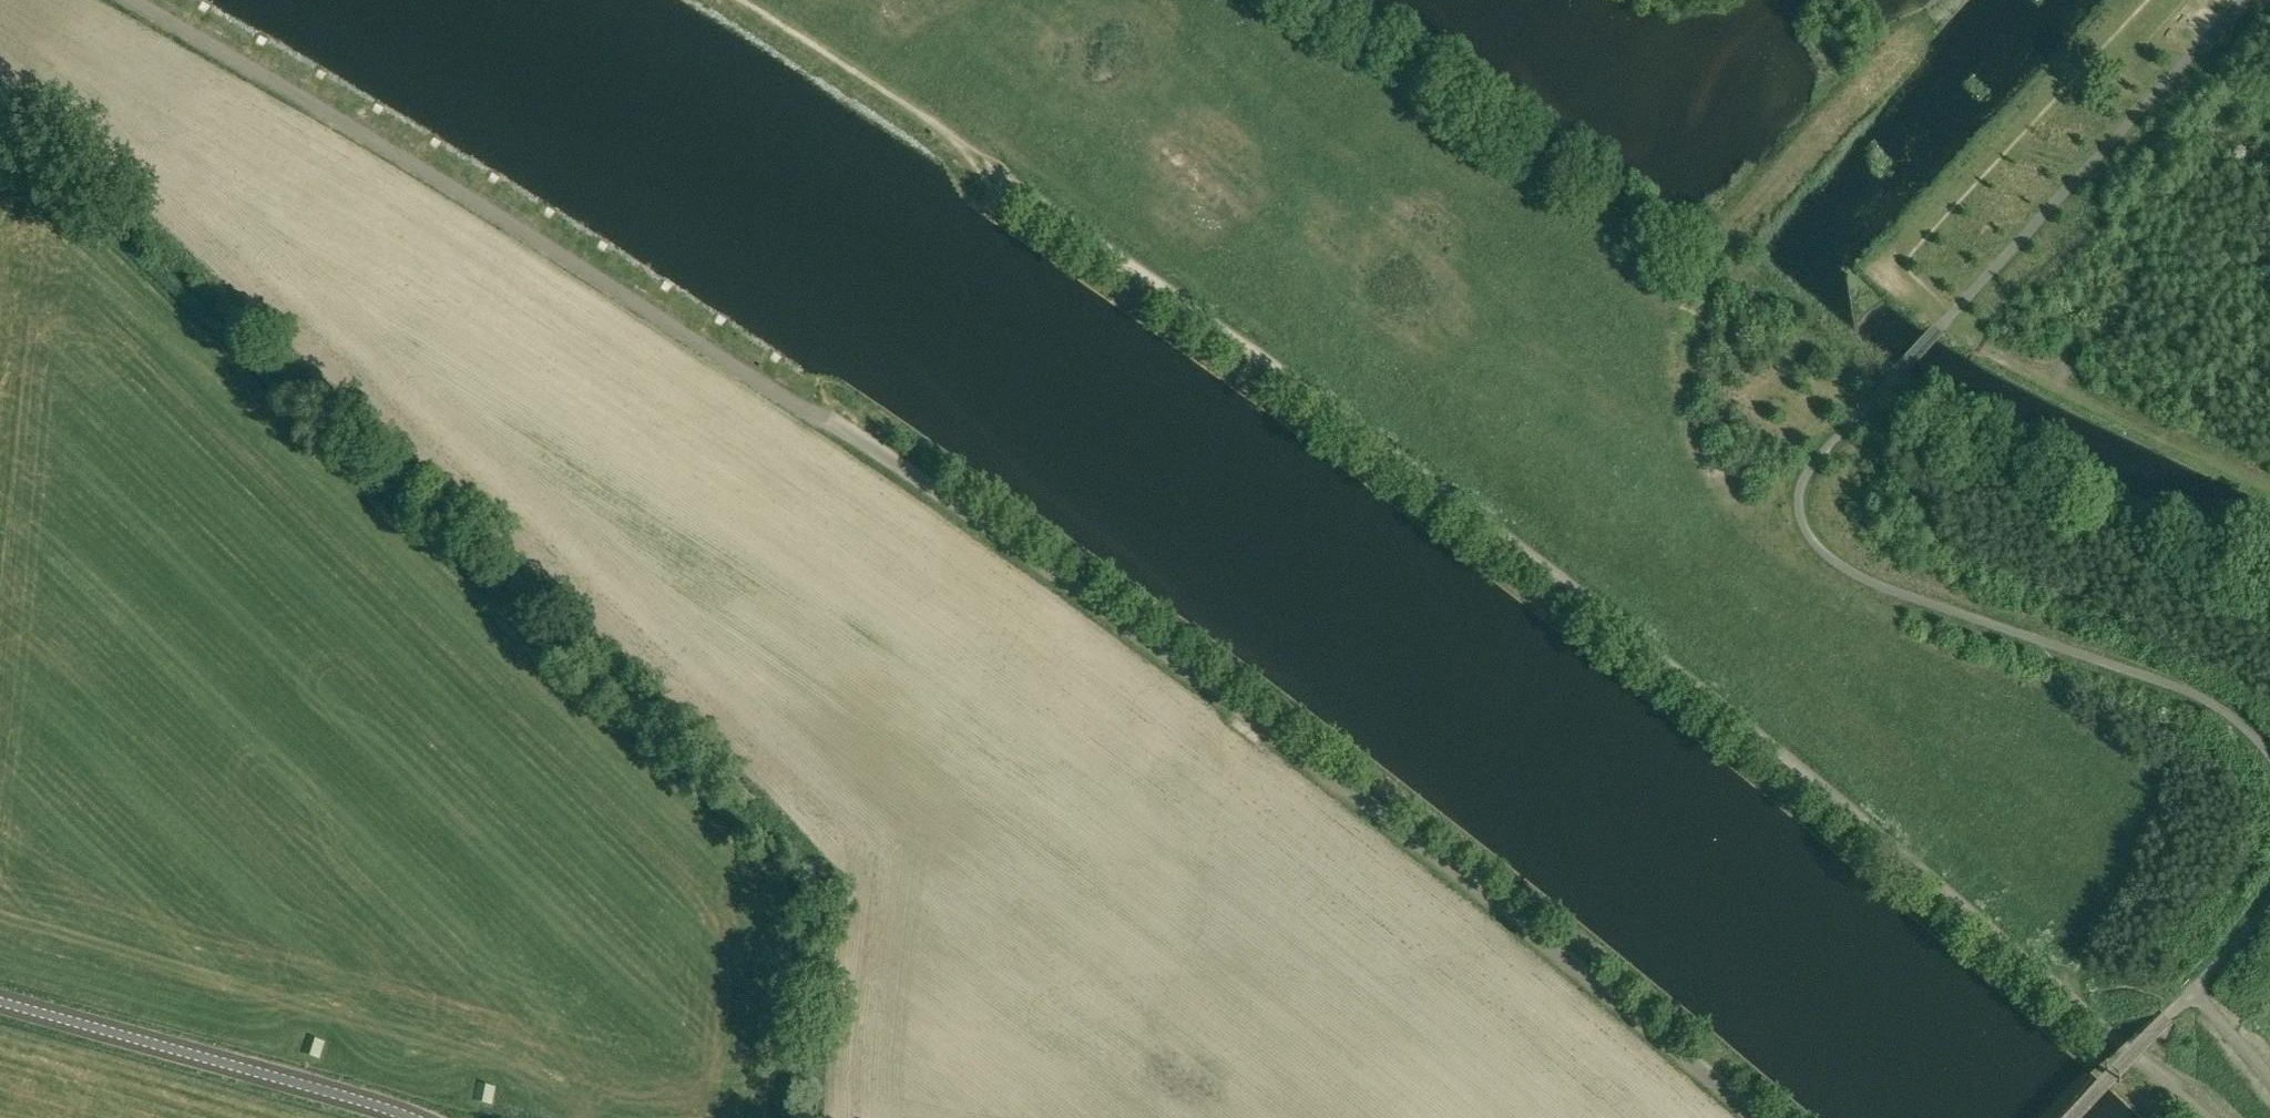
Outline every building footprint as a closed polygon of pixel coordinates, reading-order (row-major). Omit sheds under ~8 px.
[(324,1041),(307,1036),(302,1054),(319,1059),(324,1041)] [(480,1083),(473,1100),(491,1107),(497,1089),(480,1083)]
